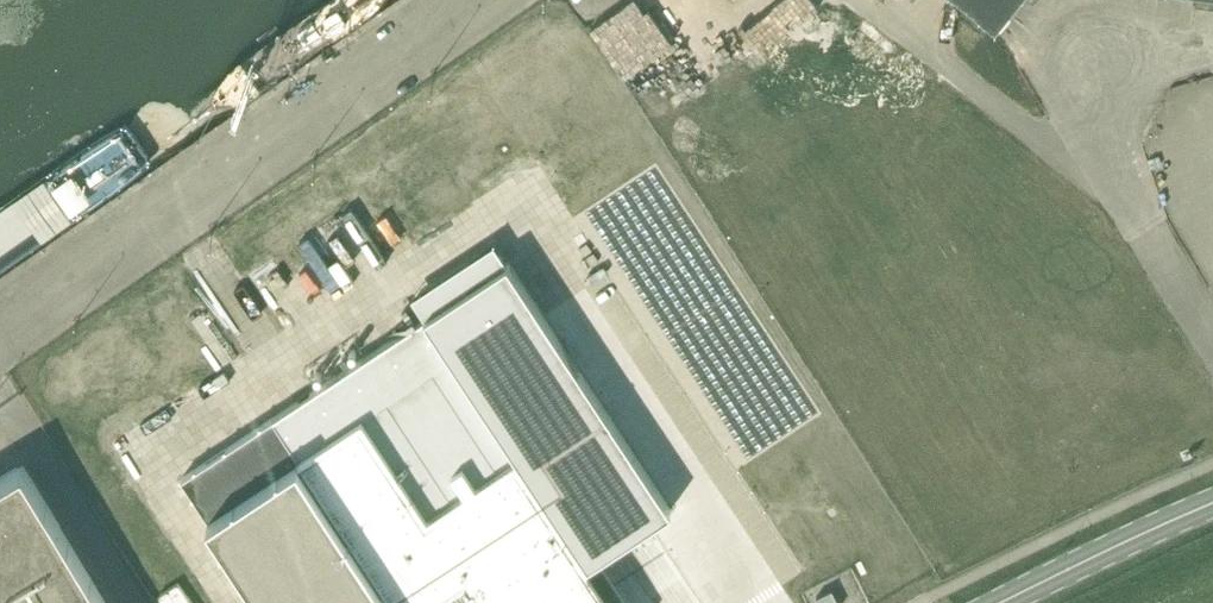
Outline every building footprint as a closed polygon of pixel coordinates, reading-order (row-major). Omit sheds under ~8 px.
[(996,27),(1017,0),(961,0),(996,27)] [(182,477),(265,602),(614,602),(518,458),(600,404),(533,303),(452,356),(426,316),(182,477)] [(0,479),(0,602),(106,602),(23,465),(0,479)] [(832,588),(816,595),(819,602),(839,602),(832,588)]
